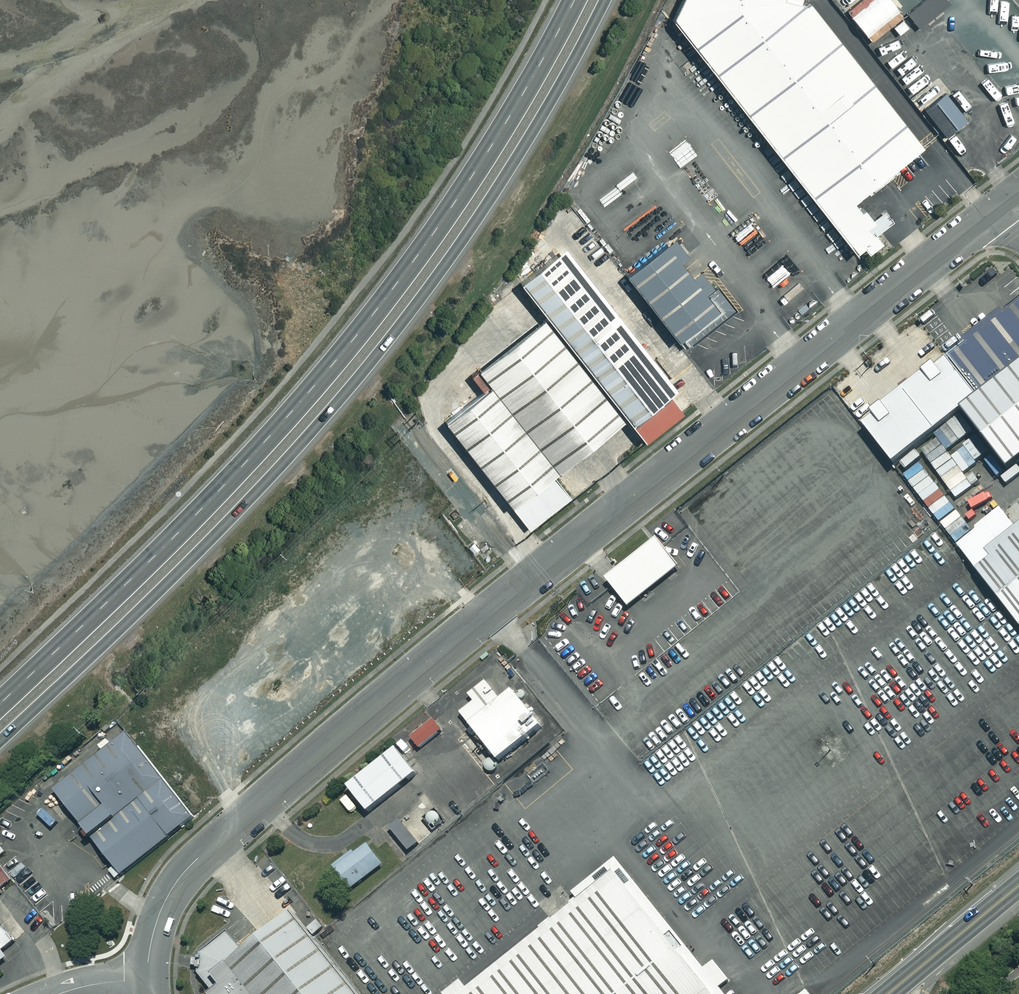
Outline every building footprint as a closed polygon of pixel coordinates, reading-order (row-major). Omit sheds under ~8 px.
[(804,1),(799,0),(675,0),(669,13),(848,249),(873,230),(848,197),(915,145),(804,1)] [(849,15),(867,37),(903,7),(898,0),(867,0),(849,15)] [(946,0),(919,0),(905,11),(917,27),(948,2),(946,0)] [(964,119),(942,90),(921,106),(944,134),(964,119)] [(684,250),(670,233),(622,270),(675,338),(682,333),(691,344),(736,309),(703,266),(692,275),(677,256),(684,250)] [(544,313),(625,416),(642,437),(680,408),(668,392),(675,386),(563,241),(517,276),(544,313)] [(1017,296),(948,352),(981,393),(1018,363),(1018,299),(1017,296)] [(625,416),(544,313),(476,366),(488,383),(442,418),(528,528),(569,496),(551,473),(625,416)] [(962,409),(981,393),(948,352),(863,421),(896,462),(962,409)] [(981,393),(962,409),(1010,464),(1018,458),(1018,363),(981,393)] [(1015,524),(1001,506),(952,544),(1018,627),(1018,521),(1015,524)] [(655,540),(607,579),(630,608),(679,568),(655,540)] [(541,728),(511,689),(498,699),(485,681),(468,694),(474,701),(459,713),(496,762),(541,728)] [(441,730),(432,719),(410,737),(419,748),(441,730)] [(194,821),(133,739),(55,796),(116,878),(194,821)] [(414,773),(395,749),(348,785),(367,809),(414,773)] [(420,841),(402,819),(390,828),(408,850),(420,841)] [(382,865),(366,842),(333,867),(349,889),(382,865)] [(0,866),(0,890),(12,881),(0,866)] [(612,870),(460,993),(713,993),(612,870)] [(303,920),(252,960),(235,938),(194,970),(213,993),(361,993),(303,920)] [(0,924),(0,961),(6,956),(1,949),(13,940),(0,924)]
